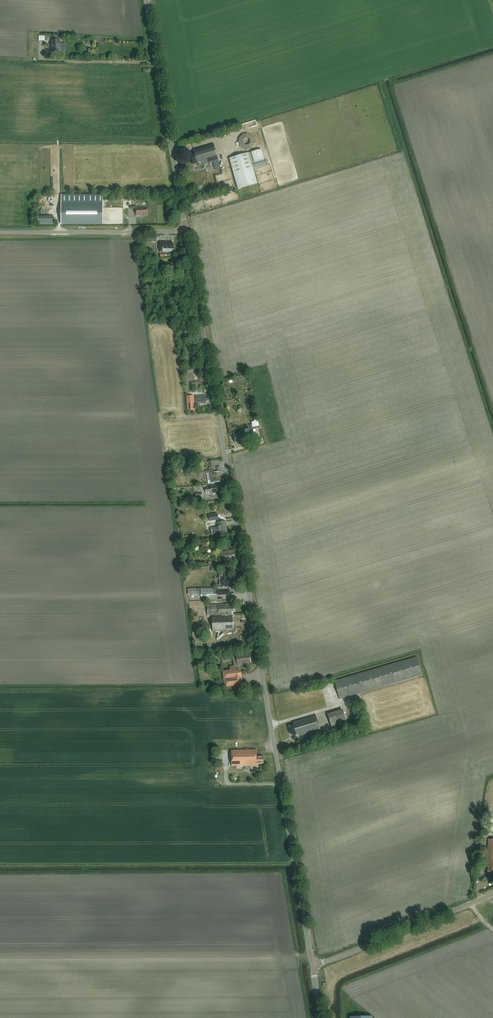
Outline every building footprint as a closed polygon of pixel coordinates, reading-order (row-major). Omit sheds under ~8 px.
[(52,40),(51,52),(60,53),(61,41),(52,40)] [(241,149),(253,148),(252,134),(240,135),(241,149)] [(198,166),(219,160),(214,144),(193,150),(195,154),(191,156),(193,165),(198,163),(198,166)] [(254,163),(264,160),(262,150),(251,153),(254,163)] [(238,189),(258,184),(252,164),(249,153),(229,159),(238,189)] [(103,195),(62,195),(62,203),(103,203),(103,195)] [(136,216),(148,216),(147,208),(143,209),(143,208),(137,208),(137,209),(136,209),(136,216)] [(160,242),(159,252),(173,252),(173,250),(174,250),(174,245),(173,245),(173,242),(160,242)] [(167,264),(168,269),(172,268),(172,267),(182,266),(181,260),(171,262),(171,263),(167,264)] [(205,385),(204,377),(199,378),(200,381),(198,381),(198,382),(191,383),(191,386),(198,386),(205,385)] [(206,396),(196,396),(196,397),(193,397),(193,396),(186,397),(187,410),(194,409),(194,403),(196,403),(196,404),(206,403),(206,401),(208,401),(208,397),(206,398),(206,396)] [(251,432),(233,435),(234,443),(245,441),(244,440),(257,438),(257,437),(252,438),(251,432)] [(206,474),(209,473),(211,483),(221,481),(219,472),(214,473),(214,469),(206,471),(206,474)] [(220,485),(211,486),(211,488),(210,488),(210,485),(203,486),(204,489),(202,489),(203,493),(211,492),(211,493),(212,493),(212,494),(215,494),(215,493),(221,492),(220,485)] [(228,533),(226,521),(217,523),(218,527),(210,528),(212,538),(217,537),(216,531),(218,531),(219,534),(228,533)] [(229,550),(229,549),(226,549),(226,551),(222,552),(222,555),(219,555),(219,561),(223,560),(224,562),(236,559),(235,557),(236,557),(235,549),(229,550)] [(228,575),(228,570),(220,571),(221,577),(220,577),(220,586),(232,586),(232,585),(236,585),(236,578),(232,578),(232,575),(228,575)] [(207,605),(207,606),(203,606),(204,615),(222,615),(222,616),(212,616),(213,631),(233,630),(233,615),(229,616),(229,615),(232,614),(232,612),(234,611),(234,607),(232,607),(232,605),(228,606),(228,604),(207,605)] [(251,662),(249,654),(236,656),(237,665),(244,664),(244,663),(251,662)] [(416,656),(334,681),(339,699),(421,674),(416,656)] [(241,669),(239,670),(239,667),(230,668),(230,669),(225,670),(225,671),(223,671),(225,687),(243,685),(241,669)] [(345,711),(328,716),(332,730),(347,725),(344,713),(346,713),(345,711)] [(299,736),(320,730),(316,715),(292,722),(293,725),(289,726),(292,735),(296,734),(296,735),(299,734),(299,736)] [(257,764),(263,764),(263,756),(257,756),(256,749),(231,750),(231,766),(257,765),(257,764)]
